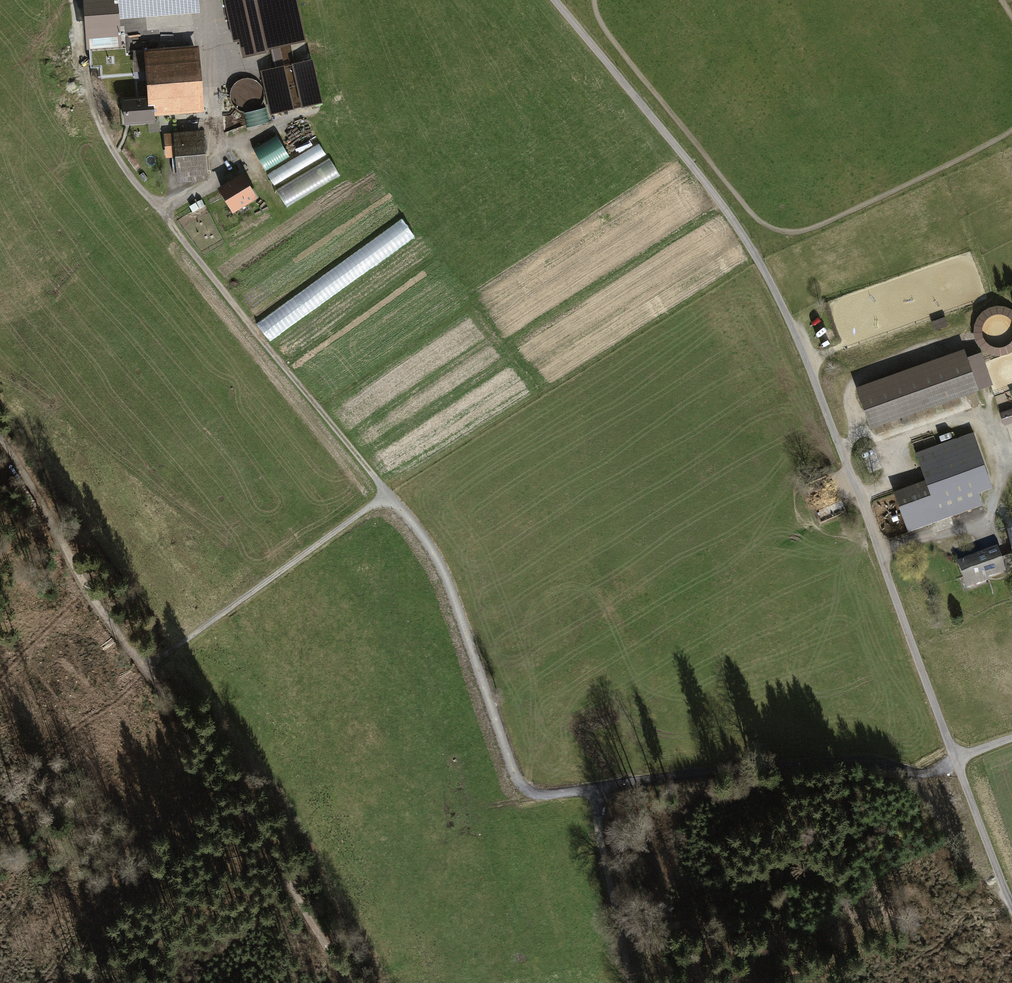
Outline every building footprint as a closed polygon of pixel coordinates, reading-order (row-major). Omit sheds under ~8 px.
[(87,13),(113,12),(113,0),(87,0),(87,13)] [(135,13),(192,9),(191,0),(116,0),(117,15),(135,13)] [(295,0),(256,0),(257,6),(242,9),(240,0),(233,0),(245,52),(303,40),(295,0)] [(193,24),(192,9),(135,13),(136,29),(193,24)] [(200,109),(195,49),(134,54),(136,70),(148,69),(150,99),(125,101),(126,122),(152,120),(151,107),(178,104),(179,110),(200,109)] [(300,63),(292,65),(301,107),(309,105),(300,63)] [(292,106),(284,69),(268,73),(276,110),(292,106)] [(232,103),(249,103),(250,84),(233,83),(232,103)] [(277,135),(253,150),(266,171),(290,156),(277,135)] [(176,136),(166,137),(168,155),(178,154),(179,174),(204,173),(202,138),(176,140),(176,136)] [(322,146),(267,170),(272,181),(327,157),(322,146)] [(300,170),(302,173),(328,159),(326,155),(300,170)] [(277,190),(287,206),(340,173),(330,157),(277,190)] [(254,197),(243,178),(233,184),(232,183),(221,189),(232,207),(244,199),(246,202),(254,197)] [(1011,309),(1005,306),(996,305),(989,307),(982,311),(977,317),(974,324),(973,333),(975,340),(979,347),(985,352),(992,355),(1001,356),(1008,354),(1011,352),(1011,340),(1010,343),(1005,346),(1000,347),(994,347),(990,345),(986,341),(983,337),(982,332),(982,327),(984,322),(988,318),(992,315),(996,314),(1002,314),(1008,316),(1011,320),(1011,321),(1011,309)] [(963,353),(859,389),(871,424),(975,387),(966,360),(963,353)] [(980,355),(966,360),(975,387),(989,382),(980,355)] [(1000,413),(1003,422),(1011,419),(1011,409),(1000,413)] [(972,432),(958,437),(978,492),(992,487),(972,432)] [(916,451),(938,444),(935,435),(913,441),(916,451)] [(909,530),(983,504),(978,492),(958,437),(916,453),(927,481),(896,493),(909,530)] [(1004,571),(996,551),(959,565),(964,577),(970,574),(973,582),(1004,571)]
